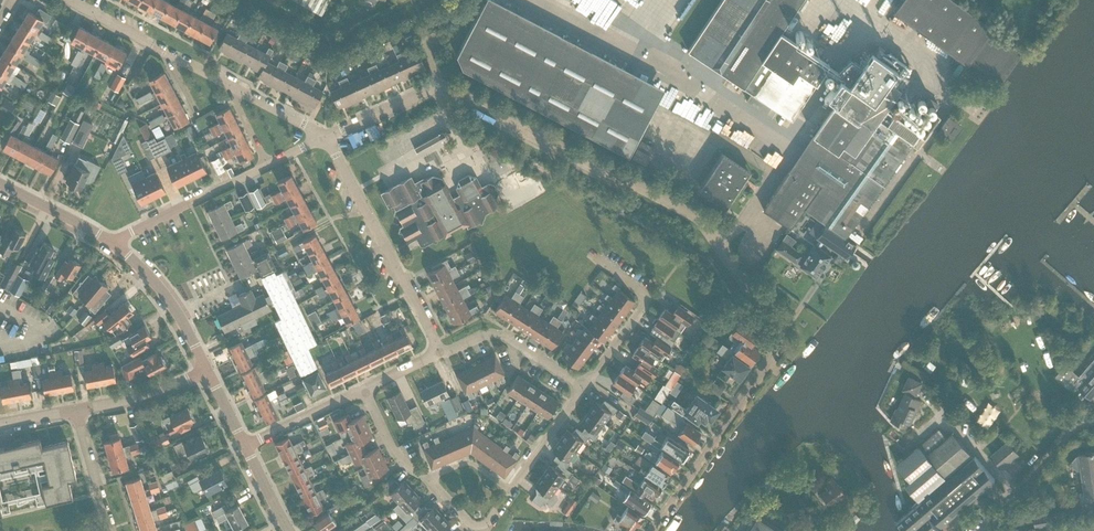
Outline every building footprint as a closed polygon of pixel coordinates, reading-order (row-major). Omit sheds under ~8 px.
[(138,4),(150,10),(156,0),(140,0),(138,4)] [(170,2),(167,0),(156,0),(150,10),(162,17),(170,2)] [(177,6),(170,2),(162,17),(174,23),(186,0),(180,0),(177,6)] [(194,15),(187,11),(193,0),(192,0),(186,0),(174,23),(186,29),(194,15)] [(321,14),(329,0),(296,0),(321,14)] [(822,75),(831,81),(834,83),(824,99),(833,106),(820,125),(818,124),(811,132),(813,134),(814,135),(809,142),(813,145),(818,138),(797,168),(789,171),(763,209),(791,228),(804,208),(845,237),(912,143),(919,134),(910,127),(914,122),(911,120),(911,121),(903,116),(900,120),(885,110),(908,78),(872,52),(861,67),(850,59),(840,68),(838,71),(829,64),(781,32),(802,0),(721,0),(688,50),(792,119),(822,75)] [(970,60),(983,43),(991,31),(994,28),(955,0),(902,0),(894,11),(967,64),(970,60)] [(484,4),(457,55),(462,68),(629,155),(660,96),(484,4)] [(41,30),(42,30),(43,27),(39,25),(43,19),(47,22),(51,15),(39,7),(35,14),(29,10),(22,21),(36,30),(40,32),(41,30)] [(211,10),(206,7),(201,18),(194,15),(186,29),(198,36),(211,10)] [(210,42),(218,27),(211,24),(216,13),(211,10),(198,36),(210,42)] [(439,25),(449,21),(447,15),(437,20),(439,25)] [(56,19),(50,28),(55,32),(61,22),(56,19)] [(36,30),(22,21),(15,33),(29,41),(36,30)] [(79,26),(71,40),(83,46),(91,32),(79,26)] [(41,30),(40,32),(38,35),(51,44),(54,39),(41,30)] [(1022,53),(991,31),(983,43),(970,60),(1001,83),(1022,53)] [(83,46),(81,51),(84,52),(86,54),(88,49),(95,53),(103,38),(91,32),(83,46)] [(224,53),(232,58),(245,34),(241,32),(237,38),(227,33),(219,48),(225,52),(224,53)] [(413,41),(409,32),(403,34),(407,43),(413,41)] [(8,44),(22,53),(26,55),(28,52),(29,50),(25,48),(29,41),(15,33),(8,44)] [(249,36),(245,34),(232,58),(241,62),(241,60),(247,63),(255,48),(246,43),(249,36)] [(114,44),(103,38),(95,53),(106,59),(114,44)] [(397,50),(405,47),(402,40),(394,43),(397,50)] [(22,53),(8,44),(1,55),(15,64),(22,53)] [(118,65),(126,51),(114,44),(106,59),(118,65)] [(269,47),(265,53),(255,48),(247,63),(253,66),(252,68),(260,72),(261,72),(267,61),(273,49),(269,47)] [(78,49),(74,56),(80,59),(84,52),(81,51),(78,49)] [(408,57),(405,50),(401,52),(412,76),(420,72),(419,71),(425,68),(418,52),(408,57)] [(26,55),(24,58),(31,62),(34,56),(28,52),(26,55)] [(396,54),(399,61),(389,65),(396,81),(402,78),(403,80),(412,76),(401,52),(396,54)] [(1,55),(0,57),(0,70),(12,77),(13,75),(15,72),(11,70),(15,64),(1,55)] [(34,56),(31,62),(38,66),(41,60),(34,56)] [(74,56),(71,63),(76,66),(80,59),(74,56)] [(263,81),(271,86),(284,62),(279,60),(276,66),(267,61),(261,72),(260,72),(258,76),(264,80),(263,81)] [(101,61),(97,68),(103,72),(107,65),(101,61)] [(288,64),(284,62),(271,86),(280,90),(280,88),(286,91),(295,76),(285,71),(288,64)] [(379,70),(376,63),(372,65),(383,89),(391,86),(390,84),(396,81),(389,65),(379,70)] [(321,73),(325,66),(319,64),(316,70),(321,73)] [(367,67),(370,74),(360,78),(367,94),(373,91),(374,93),(383,89),(372,65),(367,67)] [(93,75),(99,79),(103,72),(97,68),(93,75)] [(12,77),(0,70),(0,85),(1,86),(5,80),(9,83),(10,80),(12,77)] [(164,71),(149,79),(155,91),(170,83),(164,71)] [(310,71),(304,81),(295,76),(286,91),(292,95),(291,96),(300,101),(312,77),(311,77),(313,73),(310,71)] [(109,87),(118,91),(126,78),(117,73),(109,87)] [(12,77),(10,80),(17,84),(20,79),(13,75),(12,77)] [(367,94),(360,78),(350,83),(347,76),(343,78),(354,102),(362,99),(361,97),(367,94)] [(313,86),(316,79),(312,77),(300,101),(308,105),(308,103),(315,106),(323,91),(313,86)] [(345,106),(354,102),(343,78),(338,80),(341,87),(331,91),(338,107),(344,105),(345,106)] [(20,79),(17,84),(23,88),(27,83),(20,79)] [(67,82),(62,92),(70,96),(75,87),(67,82)] [(151,93),(153,97),(154,98),(158,96),(162,102),(176,95),(170,83),(155,91),(156,91),(151,93)] [(707,103),(673,84),(668,93),(665,91),(659,101),(697,122),(707,103)] [(52,91),(47,100),(55,105),(60,96),(52,91)] [(144,94),(143,94),(146,100),(153,97),(151,93),(150,92),(150,91),(144,94)] [(955,99),(972,110),(977,101),(960,91),(955,99)] [(143,94),(136,98),(139,104),(146,100),(143,94)] [(747,100),(759,108),(763,102),(751,94),(747,100)] [(28,95),(24,102),(34,107),(38,100),(28,95)] [(168,114),(182,107),(176,95),(162,102),(168,114)] [(96,100),(93,106),(99,109),(101,103),(96,100)] [(15,104),(9,113),(15,117),(21,108),(15,104)] [(174,126),(189,118),(182,107),(168,114),(174,126)] [(216,123),(209,126),(211,131),(235,119),(229,107),(216,113),(220,122),(217,123),(216,123)] [(162,113),(155,117),(158,123),(165,119),(162,113)] [(718,127),(735,137),(744,123),(726,113),(718,127)] [(948,114),(937,129),(952,140),(963,125),(948,114)] [(12,133),(20,121),(14,117),(6,128),(12,133)] [(151,126),(158,123),(155,117),(148,121),(151,126)] [(69,143),(79,123),(70,118),(60,138),(69,143)] [(83,119),(72,141),(82,146),(93,124),(83,119)] [(224,129),(228,137),(241,130),(235,119),(211,131),(214,135),(221,131),(220,131),(224,129)] [(191,125),(184,128),(187,135),(194,131),(191,125)] [(15,154),(25,135),(28,136),(32,129),(27,127),(26,126),(23,133),(20,131),(17,136),(11,133),(3,147),(15,154)] [(742,139),(762,154),(771,143),(751,128),(742,139)] [(221,150),(223,154),(247,142),(241,130),(228,137),(232,145),(228,147),(228,146),(221,150)] [(53,132),(49,139),(54,142),(58,135),(53,132)] [(171,133),(164,136),(164,137),(168,144),(175,140),(171,133)] [(408,151),(403,133),(377,139),(381,157),(408,151)] [(445,133),(415,149),(418,154),(448,138),(445,133)] [(123,134),(115,150),(118,157),(120,156),(131,151),(123,134)] [(15,154),(26,160),(34,145),(28,142),(30,138),(28,136),(25,135),(15,154)] [(154,136),(146,140),(155,156),(155,157),(162,153),(156,141),(154,136)] [(924,140),(919,137),(913,145),(917,149),(924,140)] [(146,139),(141,142),(149,159),(155,156),(146,140),(146,139)] [(206,140),(200,143),(203,149),(209,146),(206,140)] [(247,157),(253,154),(247,142),(223,154),(225,158),(233,155),(232,154),(236,152),(240,161),(241,160),(244,165),(250,162),(247,157)] [(38,166),(45,151),(34,145),(26,160),(38,166)] [(636,155),(649,158),(651,149),(638,146),(636,155)] [(48,147),(45,151),(38,166),(50,172),(58,158),(51,154),(53,150),(48,147)] [(182,159),(177,161),(187,181),(196,177),(186,157),(184,152),(180,154),(182,159)] [(197,152),(186,157),(196,177),(207,172),(197,152)] [(86,156),(81,154),(80,156),(78,155),(66,181),(80,188),(84,180),(86,181),(89,181),(91,180),(93,179),(100,166),(85,159),(86,156)] [(700,187),(727,205),(749,172),(722,154),(700,187)] [(224,169),(220,161),(223,160),(221,155),(211,160),(217,172),(224,169)] [(187,181),(177,161),(167,166),(176,186),(187,181)] [(166,192),(156,172),(146,177),(155,197),(166,192)] [(393,205),(396,209),(395,210),(403,225),(400,227),(408,242),(416,238),(420,245),(423,246),(466,222),(468,227),(484,219),(485,213),(501,205),(497,197),(498,191),(494,184),(489,182),(481,186),(476,176),(468,174),(458,180),(456,188),(459,194),(453,198),(442,178),(432,175),(415,185),(411,176),(387,189),(381,192),(389,207),(393,205)] [(271,195),(274,199),(297,187),(291,175),(278,182),(282,190),(279,192),(278,191),(271,195)] [(142,204),(155,197),(146,177),(132,184),(142,204)] [(249,191),(257,207),(265,203),(257,187),(249,191)] [(291,205),(303,198),(297,187),(274,199),(276,204),(283,200),(283,199),(286,197),(291,205)] [(247,192),(239,196),(245,210),(254,206),(247,192)] [(269,193),(264,196),(267,203),(273,199),(269,193)] [(284,218),(286,222),(310,209),(303,198),(291,205),(295,213),(291,215),(291,214),(284,218)] [(207,211),(214,225),(231,217),(227,209),(233,205),(231,200),(224,203),(207,211)] [(299,220),(303,228),(316,221),(310,209),(286,222),(289,227),(296,223),(295,222),(299,220)] [(238,231),(244,228),(242,222),(235,225),(231,217),(214,225),(221,239),(238,231)] [(784,236),(776,249),(816,276),(831,256),(819,248),(823,242),(846,258),(855,245),(824,224),(819,220),(814,227),(820,231),(815,237),(819,239),(815,245),(814,245),(806,256),(791,246),(795,240),(786,234),(785,237),(784,236)] [(276,242),(286,237),(281,226),(271,231),(276,242)] [(13,246),(18,249),(26,234),(14,228),(10,236),(5,233),(0,244),(0,250),(8,255),(13,246)] [(305,246),(309,253),(321,246),(315,234),(303,241),(293,247),(295,251),(305,246)] [(226,249),(233,264),(250,256),(246,247),(252,244),(250,238),(243,241),(226,249)] [(37,248),(28,263),(35,267),(32,272),(44,278),(54,260),(49,257),(54,249),(43,243),(40,249),(37,248)] [(276,250),(280,257),(289,252),(285,246),(276,250)] [(313,260),(303,266),(305,270),(328,258),(321,246),(309,253),(313,260)] [(293,251),(282,257),(286,263),(297,258),(293,251)] [(471,251),(465,254),(469,262),(475,259),(471,251)] [(259,269),(262,275),(275,269),(267,252),(252,260),(250,256),(233,264),(240,278),(257,270),(259,269)] [(64,273),(71,278),(80,264),(70,257),(66,263),(64,262),(55,276),(60,279),(64,273)] [(318,269),(321,276),(334,269),(328,258),(305,270),(308,274),(318,269)] [(446,259),(431,267),(433,270),(427,273),(432,283),(457,270),(455,265),(451,267),(446,259)] [(0,284),(10,290),(18,274),(23,265),(13,260),(5,274),(0,284)] [(852,262),(852,263),(852,267),(855,269),(858,268),(859,267),(860,266),(859,263),(857,261),(853,261),(852,262)] [(294,268),(287,272),(289,277),(297,274),(294,268)] [(298,296),(285,269),(275,273),(274,270),(261,277),(269,294),(272,300),(281,318),(275,321),(301,375),(317,367),(308,347),(317,343),(295,297),(298,296)] [(334,269),(321,276),(328,288),(340,281),(334,269)] [(432,283),(438,293),(455,284),(452,278),(460,274),(457,270),(432,283)] [(49,273),(41,286),(49,291),(57,277),(49,273)] [(29,279),(18,274),(10,290),(9,290),(20,296),(29,279)] [(78,298),(80,295),(85,300),(101,281),(95,275),(93,278),(88,274),(72,293),(78,298)] [(106,289),(108,287),(101,281),(85,300),(91,305),(89,307),(95,312),(111,293),(106,289)] [(328,288),(324,290),(318,293),(320,297),(330,292),(334,299),(347,292),(340,281),(328,288)] [(617,291),(612,297),(611,299),(627,311),(635,301),(619,289),(620,288),(615,283),(612,287),(617,291)] [(438,293),(443,303),(468,289),(466,285),(458,289),(455,284),(438,293)] [(322,285),(315,289),(318,293),(324,290),(322,285)] [(268,302),(272,300),(269,294),(265,296),(263,293),(255,297),(251,289),(238,296),(240,300),(232,305),(233,308),(217,316),(224,331),(236,325),(239,331),(257,323),(254,317),(271,308),(268,302)] [(468,289),(443,303),(448,313),(466,303),(463,298),(470,294),(468,289)] [(488,291),(486,293),(488,297),(491,295),(494,299),(496,295),(495,293),(492,289),(488,291)] [(505,294),(494,311),(504,317),(520,293),(515,291),(511,298),(505,294)] [(330,316),(353,304),(347,292),(334,299),(338,306),(328,312),(330,316)] [(519,303),(524,296),(520,293),(504,317),(514,323),(524,307),(519,303)] [(604,297),(610,301),(605,307),(604,309),(620,321),(627,311),(611,299),(612,297),(607,293),(604,297)] [(105,310),(94,318),(99,324),(103,320),(111,331),(119,324),(123,328),(131,322),(128,317),(134,312),(126,302),(111,313),(111,314),(109,315),(105,310)] [(472,313),(479,309),(476,305),(469,309),(466,303),(448,313),(454,323),(472,313)] [(530,310),(524,307),(514,323),(523,329),(538,305),(534,303),(530,310)] [(602,311),(597,317),(596,319),(612,331),(620,321),(604,309),(605,307),(599,303),(597,307),(602,311)] [(66,310),(72,315),(77,309),(70,304),(66,310)] [(330,316),(332,320),(343,315),(347,322),(359,316),(353,304),(330,316)] [(400,305),(394,307),(398,319),(404,317),(400,305)] [(538,316),(543,308),(538,305),(523,329),(532,335),(543,319),(538,316)] [(665,308),(658,317),(674,328),(679,332),(685,324),(686,325),(690,319),(693,315),(678,305),(673,313),(665,308)] [(726,305),(718,317),(726,322),(734,311),(726,305)] [(1061,328),(1067,327),(1063,309),(1057,310),(1061,328)] [(78,319),(84,324),(92,316),(85,310),(78,319)] [(387,312),(380,316),(384,323),(390,320),(387,312)] [(729,321),(734,325),(741,316),(736,312),(729,321)] [(595,321),(589,329),(588,329),(601,338),(601,339),(604,341),(612,331),(596,319),(597,317),(592,313),(589,317),(595,321)] [(318,315),(310,320),(313,325),(321,321),(318,315)] [(548,322),(543,319),(532,335),(542,342),(557,318),(553,315),(548,322)] [(763,328),(744,315),(739,322),(758,335),(763,328)] [(652,327),(663,334),(660,339),(671,347),(675,341),(674,329),(674,328),(658,317),(652,327)] [(542,342),(552,348),(562,331),(557,328),(562,320),(557,318),(542,342)] [(1026,324),(1040,342),(1048,336),(1033,318),(1026,324)] [(359,320),(352,324),(354,329),(357,334),(365,331),(359,320)] [(747,360),(750,363),(751,361),(753,361),(755,357),(755,356),(759,351),(751,345),(752,343),(758,335),(739,322),(733,330),(728,336),(735,342),(730,348),(735,352),(747,360)] [(129,335),(123,338),(126,344),(132,355),(149,346),(146,340),(151,337),(145,325),(128,335),(129,335)] [(399,328),(403,335),(394,339),(393,340),(398,351),(412,344),(407,333),(404,326),(399,328)] [(582,330),(578,328),(576,331),(595,346),(601,339),(601,338),(588,329),(589,329),(585,326),(582,330)] [(573,335),(577,337),(574,341),(590,353),(595,346),(576,331),(573,335)] [(107,340),(112,347),(122,341),(118,333),(107,340)] [(398,351),(393,340),(394,339),(390,333),(386,335),(389,342),(380,346),(379,347),(385,357),(398,351)] [(711,335),(706,341),(715,348),(719,342),(711,335)] [(661,361),(671,347),(660,339),(656,344),(645,336),(639,345),(655,357),(655,356),(661,361)] [(376,348),(367,353),(365,353),(371,364),(385,357),(379,347),(380,346),(377,339),(372,342),(376,348)] [(241,341),(228,347),(233,359),(254,349),(251,343),(244,347),(241,341)] [(571,345),(567,342),(565,346),(584,360),(590,353),(574,341),(571,345)] [(748,365),(745,363),(747,360),(735,352),(722,343),(717,350),(729,359),(723,366),(723,367),(718,374),(725,380),(730,373),(732,374),(733,373),(739,378),(740,376),(742,377),(745,373),(744,372),(748,365)] [(650,363),(655,357),(639,345),(632,355),(643,362),(640,367),(653,376),(658,368),(650,363)] [(1037,345),(1030,351),(1043,366),(1050,360),(1037,345)] [(362,355),(353,359),(352,360),(357,371),(371,364),(365,353),(367,353),(363,346),(359,348),(362,355)] [(562,356),(578,368),(584,360),(565,346),(562,349),(565,352),(562,356)] [(1047,353),(1051,358),(1058,353),(1054,347),(1047,353)] [(256,353),(256,352),(254,349),(233,359),(239,370),(252,364),(249,357),(256,353)] [(81,350),(75,351),(77,367),(84,366),(81,350)] [(147,357),(142,360),(140,356),(121,365),(124,378),(134,376),(133,370),(144,364),(149,374),(166,365),(161,355),(156,358),(154,353),(147,357)] [(357,371),(352,360),(353,359),(350,353),(345,355),(349,362),(340,366),(338,367),(344,378),(357,371)] [(495,356),(482,362),(491,380),(493,379),(498,377),(501,383),(506,380),(503,375),(504,374),(495,356)] [(1055,376),(1076,393),(1080,389),(1090,397),(1093,393),(1093,359),(1079,376),(1066,364),(1055,376)] [(330,384),(344,378),(338,367),(340,366),(336,360),(332,362),(335,368),(325,374),(330,384)] [(105,367),(104,362),(97,363),(101,383),(116,380),(113,366),(105,367)] [(491,388),(495,385),(493,379),(491,380),(482,362),(470,369),(478,386),(488,382),(491,388)] [(33,364),(35,378),(42,376),(39,363),(33,364)] [(87,386),(101,383),(97,363),(91,364),(92,370),(84,371),(87,386)] [(626,364),(619,373),(635,385),(639,379),(646,383),(651,376),(652,377),(653,376),(640,367),(637,372),(626,364)] [(677,364),(673,369),(674,370),(680,374),(685,366),(681,364),(677,364)] [(289,377),(295,374),(291,365),(285,368),(289,377)] [(254,367),(240,373),(246,385),(267,375),(264,369),(257,373),(254,367)] [(29,382),(23,383),(20,368),(12,370),(13,379),(17,399),(32,396),(29,382)] [(474,396),(471,390),(478,386),(470,369),(457,375),(466,393),(467,392),(470,398),(474,396)] [(63,375),(62,370),(55,371),(59,391),(74,388),(71,374),(63,375)] [(680,374),(674,370),(664,384),(671,389),(681,374),(680,374)] [(45,394),(59,391),(55,371),(49,372),(50,378),(42,379),(45,394)] [(307,385),(312,394),(325,387),(317,372),(304,379),(302,380),(305,386),(307,385)] [(629,393),(635,385),(619,373),(612,383),(623,390),(620,395),(631,403),(636,397),(629,393)] [(269,379),(268,378),(267,375),(246,385),(251,396),(265,390),(262,383),(269,379)] [(507,392),(517,398),(528,382),(518,375),(507,392)] [(1052,375),(1046,381),(1065,397),(1071,391),(1052,375)] [(909,377),(903,389),(906,390),(898,409),(896,408),(891,420),(900,423),(902,419),(911,423),(922,400),(915,397),(922,382),(909,377)] [(3,402),(17,399),(13,379),(7,380),(8,385),(0,387),(0,388),(3,402)] [(436,403),(435,401),(449,395),(442,381),(420,391),(427,408),(436,403)] [(517,398),(527,405),(538,388),(528,382),(517,398)] [(537,411),(548,395),(538,388),(527,405),(537,411)] [(276,393),(279,399),(286,396),(283,390),(276,393)] [(413,420),(416,425),(424,421),(417,406),(410,410),(401,392),(387,398),(397,418),(404,415),(408,422),(413,420)] [(266,393),(253,399),(258,411),(279,400),(277,395),(269,399),(266,393)] [(656,394),(654,397),(662,402),(664,399),(656,394)] [(686,408),(674,400),(670,405),(682,414),(684,411),(697,420),(700,416),(704,420),(707,416),(709,417),(712,416),(716,411),(716,407),(715,407),(697,394),(691,403),(690,402),(686,408)] [(456,395),(449,398),(453,408),(455,411),(456,410),(458,415),(464,412),(462,408),(462,407),(456,395)] [(537,411),(548,418),(558,401),(548,395),(537,411)] [(494,403),(492,397),(485,400),(488,406),(494,403)] [(461,401),(466,412),(472,409),(467,398),(461,401)] [(601,405),(596,401),(588,411),(604,423),(611,413),(613,414),(617,408),(605,399),(601,405)] [(281,405),(281,403),(279,400),(258,411),(264,422),(278,415),(274,409),(282,405),(281,405)] [(657,410),(656,411),(662,415),(670,420),(682,429),(679,434),(693,444),(701,432),(683,419),(684,418),(676,412),(668,406),(662,402),(657,410)] [(651,406),(648,412),(653,415),(656,411),(657,410),(651,406)] [(190,421),(194,419),(191,414),(192,412),(190,409),(189,408),(188,407),(163,419),(170,433),(178,429),(179,430),(192,424),(190,421)] [(640,407),(634,414),(648,424),(653,416),(640,407)] [(506,413),(499,409),(494,417),(501,421),(506,413)] [(615,415),(622,420),(626,414),(619,409),(615,415)] [(998,409),(981,420),(986,427),(1002,416),(998,409)] [(1021,410),(1025,431),(1031,429),(1028,409),(1021,410)] [(597,433),(604,423),(588,411),(580,422),(586,426),(582,431),(589,436),(594,440),(598,435),(597,433)] [(348,434),(349,434),(368,425),(363,415),(349,421),(346,415),(334,421),(341,437),(348,434)] [(317,422),(320,429),(328,425),(325,419),(317,422)] [(138,423),(129,426),(135,441),(144,437),(138,423)] [(352,441),(345,444),(349,454),(362,448),(359,442),(373,435),(368,425),(349,434),(352,441)] [(585,442),(589,436),(582,431),(576,427),(572,433),(567,429),(560,439),(576,451),(583,441),(585,442)] [(458,456),(471,451),(473,428),(450,438),(458,456)] [(482,459),(494,443),(473,428),(471,451),(482,459)] [(645,430),(641,436),(659,448),(660,446),(681,460),(689,449),(668,435),(662,443),(654,438),(654,437),(645,430)] [(905,483),(918,499),(945,476),(971,454),(952,432),(945,439),(937,431),(898,464),(910,479),(905,483)] [(104,442),(108,456),(124,451),(131,449),(139,447),(137,442),(122,446),(120,437),(119,437),(118,433),(110,435),(111,440),(104,442)] [(152,433),(146,436),(152,450),(169,442),(165,434),(155,439),(154,436),(152,433)] [(530,433),(526,439),(531,443),(536,436),(530,433)] [(187,451),(190,458),(209,448),(207,443),(205,443),(201,435),(196,437),(195,435),(187,439),(188,441),(184,443),(182,441),(174,445),(179,455),(187,451)] [(445,462),(458,456),(450,438),(440,442),(437,436),(433,438),(436,444),(437,443),(445,462)] [(275,444),(281,456),(301,445),(300,442),(293,445),(289,437),(275,444)] [(618,438),(614,445),(622,450),(626,443),(618,438)] [(42,447),(40,439),(0,448),(0,478),(10,475),(9,468),(44,460),(49,483),(41,485),(46,504),(73,498),(70,486),(69,481),(70,480),(76,479),(68,441),(42,447)] [(568,461),(576,451),(560,439),(552,450),(557,453),(553,459),(559,463),(566,468),(570,462),(568,461)] [(424,449),(432,467),(445,462),(437,443),(436,444),(430,446),(427,440),(423,442),(425,448),(424,449)] [(992,455),(1003,467),(1019,454),(1008,441),(992,455)] [(493,467),(505,451),(506,452),(510,447),(506,444),(502,449),(494,443),(482,459),(493,467)] [(638,444),(634,449),(640,453),(644,448),(638,444)] [(303,449),(301,445),(281,456),(287,467),(300,460),(296,452),(303,449)] [(378,447),(364,454),(362,448),(349,454),(354,463),(361,460),(364,467),(383,458),(378,447)] [(673,469),(676,468),(679,464),(678,461),(663,450),(656,459),(654,458),(656,455),(649,451),(648,452),(646,451),(644,454),(671,472),(673,469)] [(113,470),(128,465),(124,451),(108,456),(113,470)] [(511,456),(506,452),(505,451),(493,467),(504,476),(516,460),(515,459),(519,454),(515,451),(511,456)] [(1070,463),(1077,469),(1082,469),(1085,491),(1079,492),(1081,503),(1093,501),(1093,452),(1091,452),(1079,454),(1076,456),(1070,463)] [(639,454),(635,461),(641,465),(638,470),(644,474),(662,486),(669,474),(652,462),(646,458),(643,456),(639,454)] [(995,479),(975,456),(896,523),(902,530),(911,530),(912,530),(940,530),(928,516),(931,513),(941,525),(995,479)] [(374,475),(388,468),(383,458),(364,467),(367,473),(360,477),(365,487),(377,481),(374,475)] [(304,468),(300,460),(287,467),(292,479),(313,469),(311,465),(304,468)] [(567,478),(571,472),(566,468),(559,463),(555,468),(550,464),(542,475),(558,486),(565,476),(567,478)] [(604,463),(601,468),(605,471),(606,472),(609,466),(608,466),(604,463)] [(206,475),(200,478),(198,474),(187,480),(193,490),(203,485),(207,492),(226,482),(219,468),(212,471),(211,469),(205,472),(206,475)] [(308,476),(315,472),(313,469),(292,479),(298,490),(312,484),(308,476)] [(160,475),(164,482),(175,477),(171,470),(160,475)] [(572,474),(568,479),(575,485),(579,479),(572,474)] [(625,474),(622,480),(631,486),(631,487),(642,494),(644,492),(653,498),(656,494),(659,494),(662,489),(661,486),(645,475),(640,484),(635,481),(630,477),(625,474)] [(554,492),(558,486),(542,475),(534,485),(537,487),(538,491),(532,500),(540,506),(544,501),(550,505),(553,504),(557,498),(557,495),(554,492)] [(595,475),(591,480),(598,485),(601,480),(595,475)] [(832,476),(826,480),(828,483),(824,486),(827,489),(821,493),(829,505),(844,493),(836,482),(832,476)] [(140,477),(126,481),(130,494),(144,490),(140,477)] [(165,484),(168,490),(179,485),(176,478),(165,484)] [(390,493),(398,502),(413,489),(404,480),(399,484),(395,479),(383,490),(388,495),(390,493)] [(650,503),(630,489),(615,479),(614,481),(616,483),(615,484),(628,493),(623,500),(643,513),(644,513),(646,512),(647,512),(649,509),(648,506),(650,503)] [(766,482),(763,486),(764,489),(768,491),(770,490),(772,486),(772,484),(768,482),(766,482)] [(323,488),(316,492),(312,484),(298,490),(304,502),(325,492),(323,488)] [(348,487),(352,495),(358,492),(355,484),(348,487)] [(417,503),(421,499),(413,489),(398,502),(392,508),(406,522),(410,519),(421,508),(417,503)] [(130,494),(134,507),(148,502),(144,490),(130,494)] [(588,496),(596,502),(601,497),(592,491),(588,496)] [(324,507),(319,499),(326,496),(325,492),(304,502),(310,514),(324,507)] [(377,492),(371,498),(375,503),(381,497),(377,492)] [(565,500),(574,506),(577,501),(569,495),(565,500)] [(333,511),(334,513),(347,507),(345,505),(344,501),(327,510),(328,510),(313,519),(322,530),(325,530),(337,523),(330,513),(333,511)] [(138,519),(166,510),(165,505),(151,510),(148,502),(134,507),(138,519)] [(228,516),(235,528),(247,521),(238,504),(228,510),(225,504),(213,511),(219,521),(228,516)] [(362,509),(367,516),(374,511),(369,504),(362,509)] [(429,510),(424,505),(421,508),(410,519),(414,524),(419,519),(428,529),(442,515),(434,506),(429,510)] [(638,525),(644,517),(628,506),(621,516),(617,513),(613,519),(622,526),(621,527),(627,530),(631,530),(636,524),(638,525)] [(1083,506),(1069,509),(1070,516),(1071,517),(1084,515),(1083,506)] [(138,519),(142,530),(144,530),(156,527),(153,519),(159,517),(159,518),(167,515),(166,510),(138,519)] [(756,514),(746,530),(784,530),(756,514)] [(446,529),(451,525),(442,515),(428,529),(430,530),(448,530),(446,529)] [(201,517),(196,519),(200,530),(206,528),(201,517)] [(376,529),(385,522),(381,517),(372,523),(376,529)] [(1047,517),(1033,519),(1035,526),(1048,524),(1047,517)] [(196,519),(191,522),(195,530),(198,530),(200,530),(196,519)] [(369,525),(366,520),(350,530),(361,530),(369,525)] [(188,530),(195,530),(191,522),(185,524),(188,530)]
